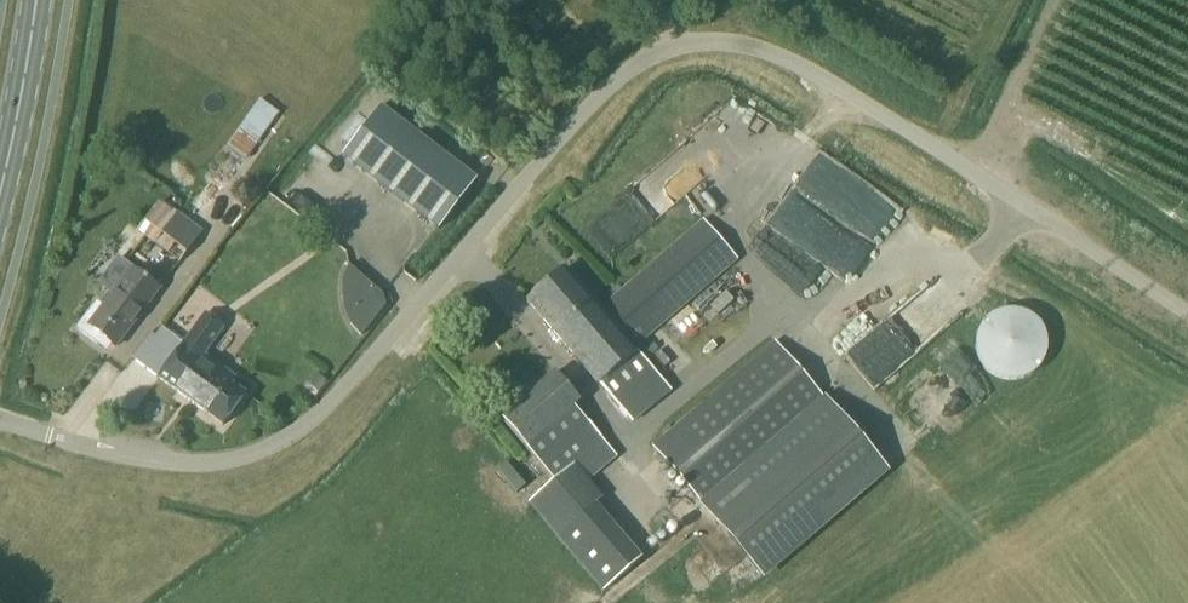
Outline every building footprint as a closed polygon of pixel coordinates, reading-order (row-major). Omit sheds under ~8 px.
[(223,144),(244,160),(279,112),(258,97),(223,144)] [(366,99),(326,147),(334,153),(373,105),(366,99)] [(477,179),(381,106),(342,156),(439,230),(477,179)] [(618,253),(709,171),(687,146),(596,229),(618,253)] [(817,151),(766,224),(851,283),(902,209),(817,151)] [(203,233),(177,214),(168,225),(159,218),(145,235),(154,242),(153,245),(179,265),(203,233)] [(601,307),(566,268),(527,303),(602,386),(634,422),(674,389),(637,348),(738,260),(702,219),(601,307)] [(133,269),(116,255),(94,284),(111,298),(104,308),(96,302),(77,328),(97,344),(102,337),(115,347),(159,288),(133,269)] [(340,277),(340,289),(341,306),(349,323),(360,335),(385,304),(381,293),(347,263),(340,277)] [(827,335),(878,390),(958,314),(926,280),(912,293),(893,273),(827,335)] [(1016,380),(1019,380),(1022,379),(1025,378),(1028,377),(1030,376),(1033,374),(1035,372),(1038,370),(1040,368),(1042,365),(1043,363),(1045,360),(1046,357),(1047,354),(1048,351),(1048,348),(1048,345),(1048,342),(1048,339),(1047,336),(1046,333),(1045,330),(1043,327),(1042,324),(1040,322),(1038,320),(1035,318),(1033,316),(1030,314),(1028,313),(1025,311),(1022,311),(1019,310),(1016,309),(1013,309),(1009,309),(1006,310),(1003,310),(1000,311),(997,313),(995,314),(992,316),(990,318),(987,320),(985,322),(983,324),(982,327),(980,330),(979,333),(978,336),(977,339),(977,342),(977,345),(977,348),(977,351),(978,354),(979,357),(980,360),(982,363),(983,365),(985,368),(987,370),(990,372),(992,374),(995,376),(997,377),(1000,378),(1003,379),(1006,380),(1009,380),(1013,381),(1016,380)] [(185,342),(158,378),(222,425),(245,393),(221,376),(226,370),(204,354),(224,326),(209,315),(208,314),(206,313),(185,342)] [(152,335),(133,358),(157,377),(158,378),(185,342),(165,326),(155,337),(152,335)] [(775,342),(653,446),(762,576),(885,470),(775,342)] [(922,377),(965,422),(997,392),(955,347),(922,377)] [(555,372),(501,418),(555,480),(574,464),(588,480),(617,455),(575,407),(581,402),(555,372)] [(317,373),(298,396),(310,406),(329,383),(317,373)] [(641,557),(596,503),(602,497),(588,480),(574,464),(555,480),(529,502),(604,590),(641,557)]
